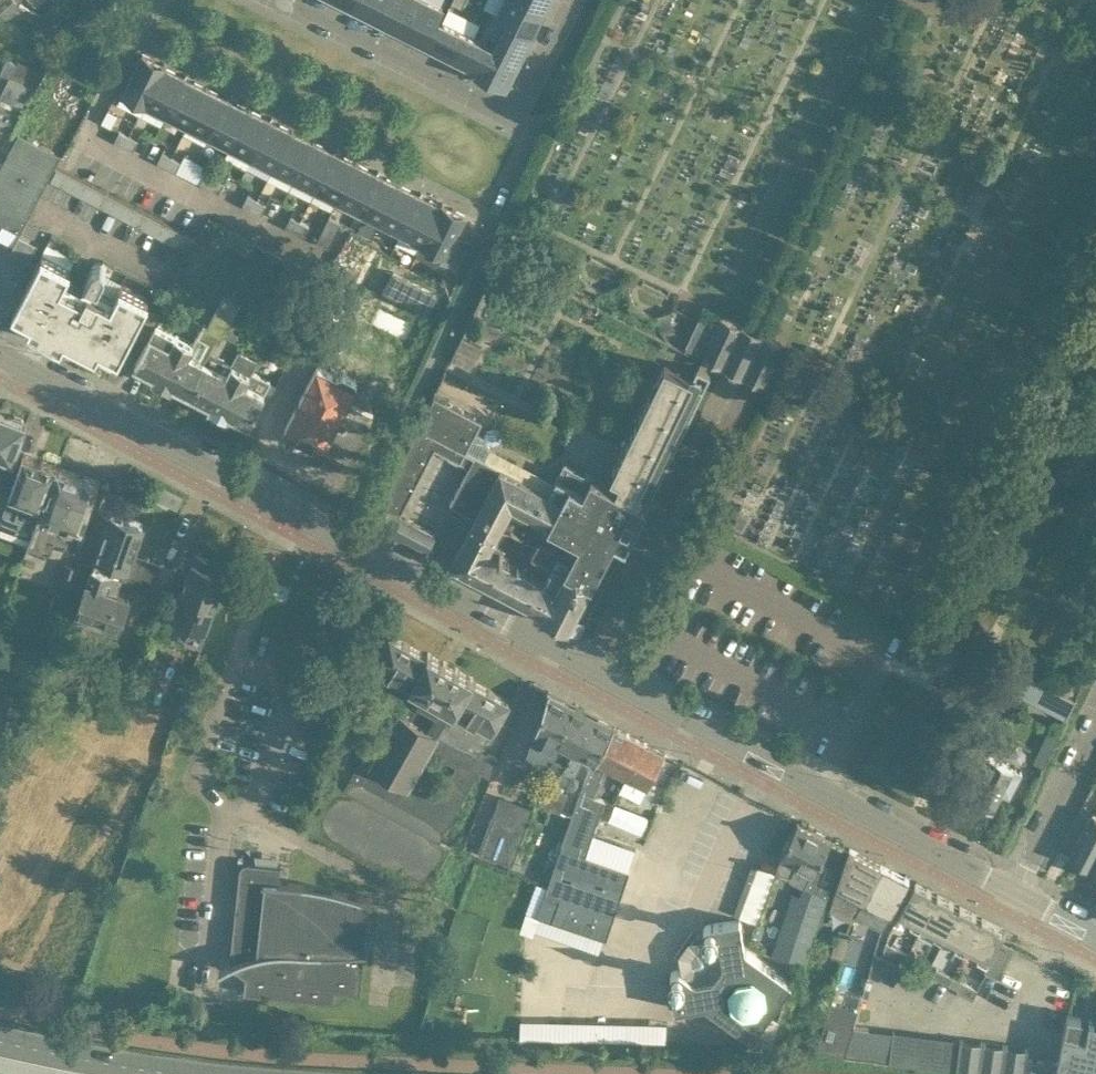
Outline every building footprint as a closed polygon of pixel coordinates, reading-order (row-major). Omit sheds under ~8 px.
[(3,16),(19,1),(18,0),(0,0),(0,14),(3,16)] [(384,0),(354,0),(350,7),(351,7),(352,5),(375,17),(384,0)] [(414,0),(384,0),(375,17),(399,29),(398,31),(399,31),(414,0)] [(399,31),(400,29),(464,62),(464,64),(465,64),(478,37),(437,16),(443,5),(433,0),(414,0),(399,31)] [(545,7),(531,0),(503,0),(497,13),(533,31),(545,7)] [(521,55),(532,34),(533,31),(497,13),(496,14),(507,19),(494,45),(478,37),(465,64),(466,63),(477,68),(476,70),(506,85),(521,55)] [(165,63),(143,51),(123,90),(146,101),(165,63)] [(6,58),(0,71),(9,75),(15,62),(6,58)] [(15,62),(9,75),(34,85),(42,69),(17,58),(15,62)] [(165,63),(146,101),(167,112),(186,73),(185,75),(164,65),(165,63)] [(207,86),(186,76),(187,74),(186,73),(167,112),(188,122),(207,86)] [(0,95),(0,126),(1,127),(12,131),(34,85),(9,75),(0,95)] [(207,86),(188,122),(210,133),(229,95),(228,94),(227,96),(207,86)] [(229,97),(230,95),(229,95),(210,133),(231,144),(249,107),(229,97)] [(272,116),(271,116),(270,118),(249,107),(231,144),(252,155),(272,116)] [(272,116),(252,155),(273,165),(291,128),(271,119),(272,116)] [(291,128),(273,165),(295,176),(314,140),(303,135),(304,133),(303,132),(302,134),(291,128)] [(124,144),(129,134),(119,129),(114,139),(124,144)] [(0,167),(0,221),(21,231),(61,153),(19,131),(0,167)] [(138,139),(129,134),(124,144),(133,148),(138,139)] [(336,148),(335,148),(334,150),(314,140),(295,176),(317,187),(336,148)] [(336,148),(317,187),(338,197),(356,161),(335,151),(336,149),(336,148)] [(167,165),(172,156),(162,151),(157,160),(167,165)] [(181,160),(172,156),(167,165),(176,170),(181,160)] [(338,197),(359,208),(378,170),(378,169),(377,171),(356,161),(338,197)] [(57,165),(52,174),(63,180),(68,170),(57,165)] [(73,185),(78,175),(68,170),(63,180),(73,185)] [(359,208),(381,219),(399,182),(378,172),(379,170),(378,170),(359,208)] [(210,187),(214,177),(205,172),(200,182),(210,187)] [(83,190),(87,181),(78,175),(73,185),(83,190)] [(224,182),(214,177),(210,187),(219,191),(224,182)] [(92,195),(97,186),(87,181),(83,190),(92,195)] [(421,191),(420,193),(399,182),(381,219),(403,230),(421,191)] [(107,191),(97,186),(92,195),(102,200),(107,191)] [(112,205),(117,196),(107,191),(102,200),(112,205)] [(443,202),(442,202),(441,203),(430,198),(421,193),(422,191),(421,191),(403,230),(423,240),(443,202)] [(252,208),(257,198),(247,194),(242,203),(252,208)] [(122,211),(127,201),(117,196),(112,205),(122,211)] [(266,203),(257,198),(252,208),(261,213),(266,203)] [(132,216),(137,206),(127,201),(122,211),(132,216)] [(468,240),(455,233),(465,213),(443,202),(423,240),(446,251),(443,257),(456,264),(468,240)] [(141,221),(146,211),(137,206),(132,216),(141,221)] [(151,226),(156,216),(146,211),(141,221),(151,226)] [(295,230),(300,220),(290,215),(285,225),(295,230)] [(329,215),(326,221),(338,227),(341,221),(329,215)] [(161,231),(166,221),(156,216),(151,226),(161,231)] [(309,224),(300,220),(295,230),(304,234),(309,224)] [(171,236),(176,227),(166,221),(161,231),(171,236)] [(335,234),(338,227),(326,221),(323,227),(335,234)] [(181,241),(186,232),(176,227),(171,236),(181,241)] [(335,234),(323,227),(319,234),(332,240),(335,234)] [(197,237),(186,232),(181,241),(191,246),(195,238),(196,238),(197,237)] [(329,246),(332,240),(319,234),(316,240),(329,246)] [(17,239),(12,249),(29,259),(37,244),(19,235),(17,239)] [(62,342),(65,335),(68,337),(66,341),(79,348),(81,343),(97,352),(100,345),(103,346),(101,350),(114,357),(116,353),(119,354),(131,332),(138,336),(153,308),(145,304),(148,298),(119,283),(114,293),(97,284),(104,270),(105,269),(105,268),(105,266),(104,265),(104,264),(103,263),(102,262),(101,261),(99,261),(98,261),(96,261),(95,261),(94,262),(93,263),(92,264),(84,280),(89,283),(82,297),(60,285),(70,266),(42,252),(13,308),(16,309),(14,314),(27,321),(29,316),(32,318),(28,325),(36,329),(34,332),(52,341),(54,338),(62,342)] [(338,278),(313,324),(331,335),(357,289),(338,278)] [(204,360),(216,338),(221,341),(224,334),(225,333),(240,302),(223,294),(208,324),(204,322),(194,340),(158,322),(163,313),(153,308),(138,336),(147,340),(135,363),(150,370),(155,373),(154,376),(171,385),(172,382),(194,393),(201,380),(209,362),(204,360)] [(743,326),(744,325),(741,323),(741,324),(722,314),(718,323),(701,315),(686,347),(722,364),(721,365),(724,366),(725,364),(723,363),(741,325),(743,326)] [(763,334),(760,332),(759,334),(761,335),(743,373),(741,372),(741,374),(743,375),(763,384),(782,343),(763,334)] [(212,406),(228,372),(220,368),(226,357),(220,354),(229,336),(224,334),(221,341),(216,338),(204,360),(209,362),(201,380),(194,393),(211,402),(210,405),(212,406)] [(462,336),(451,359),(471,369),(482,346),(462,336)] [(249,422),(259,402),(269,384),(250,374),(257,359),(240,350),(232,365),(228,372),(212,406),(227,414),(229,411),(249,422)] [(620,479),(615,487),(646,504),(714,374),(701,367),(695,379),(668,364),(611,474),(620,479)] [(295,407),(285,427),(295,433),(291,441),(310,451),(314,442),(325,448),(337,425),(343,429),(346,423),(340,419),(357,386),(355,379),(343,373),(337,375),(317,365),(295,407)] [(719,411),(743,423),(761,385),(737,373),(719,411)] [(490,449),(486,436),(477,431),(483,419),(434,394),(373,520),(372,520),(371,522),(428,552),(429,549),(427,548),(436,532),(400,513),(435,448),(469,465),(450,502),(470,512),(451,547),(456,550),(449,563),(514,597),(542,611),(542,612),(549,616),(549,617),(560,622),(561,622),(568,626),(569,626),(580,632),(580,631),(580,630),(641,513),(646,504),(615,487),(565,461),(549,491),(485,458),(490,449)] [(782,420),(808,420),(808,401),(774,401),(774,419),(782,419),(782,420)] [(13,459),(19,443),(27,422),(24,421),(22,417),(15,414),(11,416),(0,412),(0,455),(13,459)] [(43,505),(58,465),(58,464),(41,458),(41,459),(24,453),(16,474),(11,489),(2,512),(36,524),(43,505)] [(84,475),(58,465),(43,505),(36,524),(28,546),(45,552),(51,550),(54,540),(74,547),(92,501),(99,480),(85,474),(84,475)] [(163,562),(132,551),(143,523),(112,511),(104,532),(97,549),(91,567),(124,577),(142,584),(142,583),(149,585),(149,586),(153,587),(163,562)] [(196,554),(188,575),(175,611),(174,614),(193,621),(186,639),(201,644),(226,573),(214,568),(216,561),(196,554)] [(65,561),(55,590),(68,595),(79,566),(65,561)] [(169,588),(177,567),(163,562),(153,587),(168,592),(169,588)] [(91,567),(75,609),(96,617),(92,627),(112,634),(116,624),(118,625),(129,595),(119,591),(124,577),(91,567)] [(160,614),(168,592),(153,587),(149,586),(141,607),(160,614)] [(426,891),(436,872),(450,846),(439,840),(480,769),(471,764),(481,747),(482,748),(499,718),(509,699),(472,678),(473,677),(450,664),(428,651),(427,653),(390,632),(373,663),(397,676),(390,693),(396,696),(344,788),(334,782),(309,828),(347,849),(426,891)] [(1027,675),(1038,680),(1044,669),(1032,664),(1027,675)] [(1069,682),(1078,686),(1082,677),(1073,673),(1069,682)] [(1023,674),(1014,693),(1066,717),(1075,698),(1023,674)] [(0,682),(0,702),(11,706),(17,688),(0,682)] [(563,722),(573,704),(548,691),(527,753),(526,757),(548,765),(550,760),(554,751),(557,739),(563,722)] [(566,761),(590,713),(573,704),(563,722),(557,739),(554,751),(550,760),(561,766),(564,760),(566,761)] [(594,758),(610,723),(590,713),(566,761),(564,760),(561,766),(574,772),(583,753),(594,758)] [(621,771),(638,738),(610,723),(594,758),(588,772),(580,790),(592,795),(608,764),(621,771)] [(649,785),(665,752),(638,738),(621,771),(628,775),(649,785)] [(1010,795),(1020,776),(1022,771),(983,750),(970,774),(978,779),(969,796),(992,809),(1002,791),(1010,795)] [(550,806),(556,788),(546,784),(540,803),(550,806)] [(560,810),(567,791),(556,788),(550,806),(560,810)] [(548,884),(537,913),(603,936),(607,938),(631,869),(606,860),(608,853),(589,847),(606,799),(592,795),(580,790),(560,844),(563,845),(548,884)] [(642,814),(613,803),(607,820),(637,830),(642,814)] [(1095,855),(1095,811),(1093,810),(1068,856),(1089,867),(1095,855)] [(492,815),(478,851),(512,864),(526,827),(492,815)] [(792,891),(770,954),(802,966),(828,897),(844,844),(821,832),(797,820),(781,851),(774,870),(790,877),(798,861),(813,869),(801,894),(792,891)] [(857,910),(881,864),(850,848),(843,869),(837,884),(838,884),(830,909),(853,921),(858,911),(857,910)] [(373,899),(362,896),(349,892),(336,889),(323,886),(310,884),(297,882),(279,881),(281,864),(248,861),(247,861),(245,861),(244,862),(243,863),(241,864),(240,866),(240,868),(230,961),(227,962),(228,965),(230,964),(246,976),(244,992),(333,1002),(334,990),(360,993),(364,952),(367,951),(367,949),(365,950),(370,900),(372,901),(373,899)] [(755,920),(774,870),(752,862),(733,911),(740,914),(755,920)] [(859,911),(856,915),(883,929),(891,913),(899,898),(909,878),(881,864),(857,910),(859,911)] [(526,909),(537,913),(548,884),(536,880),(526,909)] [(922,924),(938,893),(915,882),(899,913),(911,919),(910,926),(919,931),(922,925),(922,924)] [(944,936),(961,905),(938,893),(922,924),(922,925),(933,930),(932,938),(942,943),(945,937),(944,936)] [(967,948),(983,917),(961,905),(944,936),(945,937),(956,942),(955,949),(964,954),(968,948),(967,948)] [(532,928),(537,913),(526,909),(519,927),(531,932),(532,928)] [(603,936),(537,913),(532,928),(598,951),(603,936)] [(998,928),(999,925),(983,917),(967,948),(968,948),(978,954),(977,961),(986,966),(984,970),(997,976),(1013,945),(1001,939),(1005,932),(998,928)] [(790,983),(744,948),(740,918),(708,923),(705,925),(704,926),(704,927),(703,929),(704,931),(704,932),(705,934),(706,935),(711,938),(703,949),(696,949),(691,955),(693,963),(685,973),(680,969),(679,969),(677,969),(676,969),(674,969),(673,970),(672,971),(671,973),(670,976),(675,1007),(705,1002),(751,1036),(790,983)] [(844,957),(852,932),(839,928),(831,953),(844,957)] [(882,949),(904,960),(908,952),(907,951),(887,941),(882,949)] [(920,958),(908,952),(904,960),(916,966),(920,958)] [(933,975),(949,983),(953,976),(937,968),(933,975)] [(520,976),(518,989),(526,990),(533,992),(538,992),(540,979),(520,976)] [(816,1050),(845,1055),(858,1008),(831,1000),(816,1050)] [(1093,1018),(1067,1013),(1063,1034),(1058,1057),(1027,1054),(1028,1043),(960,1035),(956,1070),(988,1073),(1095,1073),(1095,1011),(1093,1018)] [(666,1022),(520,1018),(519,1036),(665,1038),(666,1022)]
